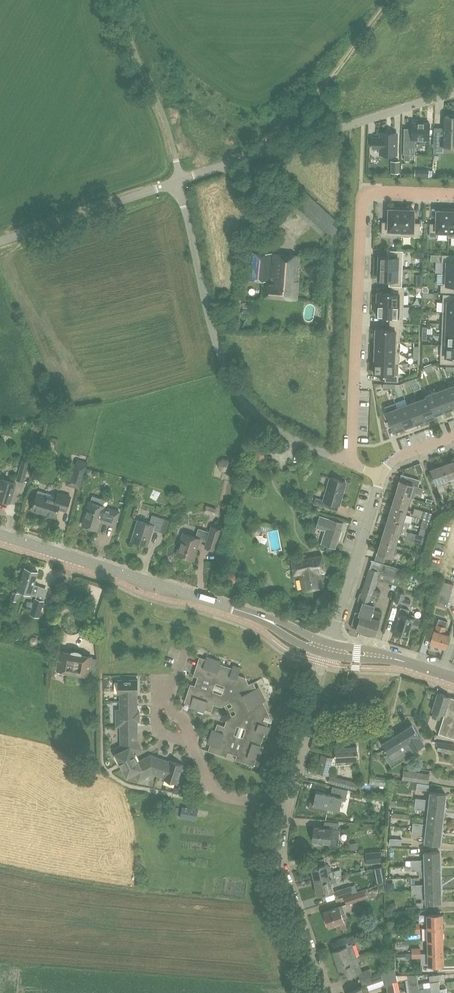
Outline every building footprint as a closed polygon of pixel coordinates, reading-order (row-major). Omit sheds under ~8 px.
[(443,146),(453,146),(453,116),(444,116),(444,115),(443,123),(444,123),(443,146)] [(404,128),(403,153),(414,154),(415,139),(429,140),(430,122),(412,122),(411,128),(404,128)] [(396,131),(381,130),(381,136),(372,136),(372,146),(381,146),(381,153),(395,154),(396,131)] [(382,234),(401,235),(401,209),(389,208),(389,222),(382,222),(382,234)] [(437,231),(448,232),(449,232),(449,209),(442,208),(442,210),(437,210),(437,223),(430,223),(430,236),(437,236),(437,231)] [(401,209),(401,235),(420,236),(420,223),(414,222),(414,209),(401,209)] [(379,267),(402,268),(403,250),(390,250),(390,256),(379,255),(379,267)] [(247,279),(269,281),(272,252),(249,251),(247,279)] [(265,296),(297,298),(301,255),(274,253),(271,283),(266,283),(265,296)] [(453,273),(453,255),(442,254),(442,273),(444,273),(453,273)] [(402,286),(402,268),(379,267),(378,279),(389,279),(389,285),(391,285),(391,286),(402,286)] [(444,273),(444,284),(441,284),(441,291),(453,292),(453,285),(453,273),(444,273)] [(404,286),(402,286),(391,286),(391,292),(378,291),(377,296),(376,296),(376,303),(403,305),(404,286)] [(447,312),(453,313),(453,294),(443,294),(443,301),(448,301),(447,312)] [(390,322),(403,323),(403,305),(376,303),(375,311),(377,311),(377,316),(390,316),(390,322)] [(447,312),(442,311),(442,323),(453,323),(453,313),(447,312)] [(402,330),(403,323),(390,322),(390,329),(376,328),(376,340),(397,341),(400,342),(400,330),(402,330)] [(453,334),(453,323),(442,323),(441,334),(444,334),(453,334)] [(444,344),(443,345),(453,345),(453,334),(444,334),(444,344)] [(397,351),(397,341),(376,340),(375,351),(397,352),(397,351)] [(444,344),(441,344),(440,363),(453,363),(453,357),(453,345),(443,345),(444,344)] [(375,351),(375,362),(399,363),(399,351),(397,351),(397,352),(375,351)] [(399,363),(375,362),(374,373),(385,374),(385,380),(398,381),(399,363)] [(437,391),(444,410),(453,406),(447,387),(437,391)] [(444,410),(437,391),(427,395),(427,397),(428,397),(434,414),(444,410)] [(427,397),(417,400),(424,419),(435,416),(434,414),(428,397),(427,397)] [(424,419),(417,400),(407,404),(414,423),(424,419)] [(407,404),(397,408),(404,427),(414,423),(407,404)] [(404,427),(397,408),(387,412),(393,431),(404,427)] [(221,470),(226,471),(230,468),(232,463),(229,459),(223,458),(219,460),(218,465),(221,470)] [(16,479),(24,481),(28,467),(30,461),(22,459),(20,465),(16,479)] [(443,464),(448,477),(453,475),(453,460),(443,464)] [(66,484),(79,488),(83,476),(87,464),(76,461),(72,473),(69,472),(66,484)] [(436,482),(440,491),(445,489),(442,480),(448,477),(443,464),(431,468),(436,482)] [(400,479),(396,491),(410,496),(414,497),(416,491),(421,493),(423,487),(419,485),(420,479),(410,476),(402,474),(401,480),(400,479)] [(314,503),(328,507),(330,501),(340,504),(346,482),(330,477),(324,499),(316,497),(314,503)] [(10,502),(16,483),(1,479),(1,480),(0,480),(0,499),(10,502)] [(406,508),(410,497),(410,496),(396,491),(393,503),(406,508)] [(37,493),(32,509),(56,516),(58,507),(66,510),(71,496),(58,492),(57,496),(46,493),(45,496),(37,493)] [(83,524),(97,529),(100,519),(116,523),(119,512),(104,507),(104,506),(90,501),(83,524)] [(393,503),(389,515),(403,519),(406,508),(393,503)] [(213,514),(215,515),(217,508),(206,504),(204,511),(206,512),(206,511),(213,513),(213,514)] [(412,514),(421,517),(423,510),(414,507),(412,514)] [(421,517),(430,520),(432,512),(423,510),(421,517)] [(133,540),(148,545),(153,529),(166,533),(170,520),(164,518),(152,514),(150,521),(147,523),(138,520),(134,532),(136,532),(133,540)] [(338,541),(342,529),(341,529),(343,522),(319,515),(315,527),(324,530),(320,543),(335,548),(338,541)] [(389,515),(385,527),(399,531),(398,533),(406,535),(405,538),(414,541),(416,534),(407,531),(406,531),(408,522),(402,520),(403,519),(389,515)] [(418,524),(415,516),(409,518),(413,526),(418,524)] [(216,549),(219,550),(221,542),(218,541),(222,529),(212,526),(205,546),(215,550),(216,549)] [(399,531),(385,527),(382,539),(395,543),(398,533),(399,531)] [(176,554),(194,559),(203,530),(204,530),(199,528),(196,536),(186,533),(184,541),(181,540),(176,554)] [(416,534),(414,541),(422,544),(425,536),(416,534)] [(388,563),(390,564),(396,565),(399,558),(401,558),(403,553),(393,550),(395,543),(382,539),(378,551),(390,555),(388,563)] [(299,572),(303,590),(323,586),(320,571),(325,570),(322,554),(291,560),(294,573),(299,572)] [(370,567),(368,574),(378,577),(378,579),(385,581),(390,564),(388,563),(387,564),(372,559),(370,567)] [(390,564),(385,581),(392,583),(390,588),(395,589),(397,585),(402,568),(396,566),(396,565),(390,564)] [(18,590),(37,595),(38,592),(40,585),(34,584),(38,571),(24,567),(20,582),(18,590)] [(234,583),(237,575),(229,573),(227,580),(234,583)] [(351,626),(363,630),(370,608),(369,607),(370,603),(375,588),(377,579),(367,576),(361,594),(360,594),(358,600),(359,600),(351,626)] [(447,607),(453,584),(441,580),(434,603),(447,607)] [(363,630),(375,634),(380,619),(382,612),(374,609),(375,604),(376,600),(378,600),(381,590),(375,588),(370,603),(369,607),(370,608),(363,630)] [(10,598),(17,600),(19,593),(19,592),(17,592),(13,590),(10,598)] [(402,603),(409,605),(411,600),(404,598),(406,593),(397,590),(394,600),(402,603)] [(30,614),(39,617),(41,611),(44,611),(46,602),(44,602),(44,600),(35,597),(30,614)] [(394,631),(409,635),(409,634),(412,626),(418,628),(420,619),(408,615),(409,609),(401,607),(394,629),(394,631)] [(430,642),(445,647),(449,634),(444,632),(448,621),(439,618),(435,629),(434,629),(430,642)] [(77,676),(78,675),(78,673),(88,675),(92,656),(81,654),(82,652),(81,651),(80,651),(79,650),(78,650),(77,650),(75,650),(73,650),(72,650),(71,650),(71,652),(61,650),(57,670),(68,671),(67,673),(68,674),(69,675),(70,675),(71,675),(72,676),(73,676),(74,676),(77,676)] [(195,685),(191,684),(184,702),(191,704),(190,707),(204,712),(205,709),(212,711),(214,704),(222,706),(231,702),(234,708),(236,713),(227,718),(225,726),(217,723),(215,729),(213,729),(208,743),(210,744),(209,749),(208,750),(227,757),(228,752),(237,755),(235,760),(254,766),(256,759),(259,760),(263,746),(261,745),(265,733),(267,734),(270,726),(263,724),(265,716),(262,710),(266,707),(263,701),(266,700),(262,693),(259,686),(257,688),(254,682),(249,684),(246,677),(239,675),(241,667),(233,665),(233,667),(221,663),(221,661),(207,656),(206,658),(200,656),(193,675),(198,676),(195,685)] [(120,693),(120,700),(127,700),(127,693),(138,693),(138,679),(118,679),(118,693),(120,693)] [(453,738),(453,697),(438,692),(433,710),(434,711),(433,717),(440,719),(442,712),(444,713),(438,733),(453,738)] [(127,700),(120,700),(120,709),(116,709),(116,716),(116,726),(120,726),(120,729),(127,729),(127,726),(137,726),(137,721),(140,721),(140,716),(139,711),(137,711),(137,706),(127,706),(127,700)] [(413,724),(397,734),(407,750),(411,748),(413,751),(425,743),(423,741),(413,724)] [(115,753),(121,764),(136,757),(134,753),(142,749),(138,740),(138,732),(127,732),(127,729),(120,729),(121,744),(116,747),(115,749),(115,750),(116,752),(115,753)] [(382,743),(392,760),(407,750),(397,734),(382,743)] [(438,741),(436,757),(452,760),(453,750),(453,744),(438,741)] [(317,772),(328,774),(330,766),(336,766),(336,764),(352,763),(352,759),(357,758),(356,745),(335,746),(335,754),(330,752),(329,756),(321,754),(317,772)] [(152,773),(158,775),(160,768),(154,766),(157,757),(151,754),(138,761),(136,757),(121,764),(127,776),(134,772),(138,780),(152,773)] [(394,762),(396,767),(404,763),(402,759),(394,762)] [(164,779),(177,783),(183,764),(170,760),(166,770),(160,768),(158,775),(164,777),(164,779)] [(417,782),(428,784),(430,774),(403,770),(402,780),(417,782)] [(328,782),(356,789),(357,783),(330,775),(328,782)] [(429,784),(428,784),(417,782),(416,788),(428,790),(429,784)] [(309,808),(328,812),(329,808),(340,810),(342,800),(345,801),(348,790),(332,787),(331,794),(316,791),(314,802),(310,802),(309,808)] [(415,802),(444,805),(445,794),(430,792),(429,799),(415,798),(415,802)] [(383,799),(376,798),(374,807),(381,808),(383,799)] [(427,816),(443,818),(444,805),(415,802),(414,808),(428,810),(427,816)] [(180,817),(195,820),(198,809),(182,806),(180,817)] [(412,827),(441,830),(443,818),(427,816),(426,824),(413,822),(412,827)] [(329,844),(338,845),(340,829),(339,829),(339,823),(325,822),(324,828),(314,827),(313,841),(329,842),(329,844)] [(424,842),(440,843),(441,830),(412,827),(411,833),(425,834),(424,842)] [(365,852),(366,863),(381,862),(380,851),(365,852)] [(410,865),(440,864),(439,851),(424,852),(424,859),(410,860),(406,860),(406,865),(410,865)] [(453,862),(453,852),(442,852),(442,862),(453,862)] [(312,867),(314,881),(315,881),(336,876),(331,877),(330,871),(332,871),(331,866),(329,865),(327,864),(326,865),(326,864),(312,867)] [(425,877),(440,876),(440,864),(410,865),(411,870),(425,870),(425,877)] [(315,881),(317,895),(331,891),(330,884),(337,882),(336,876),(315,881)] [(411,890),(440,889),(440,876),(425,877),(425,884),(411,884),(411,890)] [(351,885),(336,891),(338,897),(353,892),(351,885)] [(425,895),(425,902),(441,901),(440,889),(411,890),(411,895),(425,895)] [(344,897),(346,904),(367,897),(365,890),(344,897)] [(336,923),(339,931),(346,929),(343,921),(341,913),(344,912),(342,905),(324,912),(329,926),(336,923)] [(427,914),(428,927),(442,927),(441,914),(427,914)] [(428,927),(428,940),(442,939),(442,927),(428,927)] [(333,950),(337,964),(358,957),(352,943),(360,940),(358,933),(346,937),(348,945),(333,950)] [(428,940),(428,952),(443,951),(442,939),(428,940)] [(379,944),(381,957),(402,952),(399,940),(379,944)] [(428,952),(429,965),(443,964),(443,951),(428,952)] [(356,974),(358,973),(358,972),(362,971),(360,966),(361,965),(358,957),(337,964),(342,977),(355,973),(356,974)] [(392,980),(397,979),(394,968),(383,972),(388,992),(395,992),(392,980)] [(348,992),(364,992),(369,991),(367,984),(384,978),(381,972),(373,975),(360,979),(363,986),(361,986),(361,987),(347,992),(348,992)] [(439,981),(440,981),(439,974),(429,975),(430,982),(431,992),(441,992),(439,981)] [(419,991),(418,983),(417,975),(408,975),(410,992),(419,992),(419,991)]
